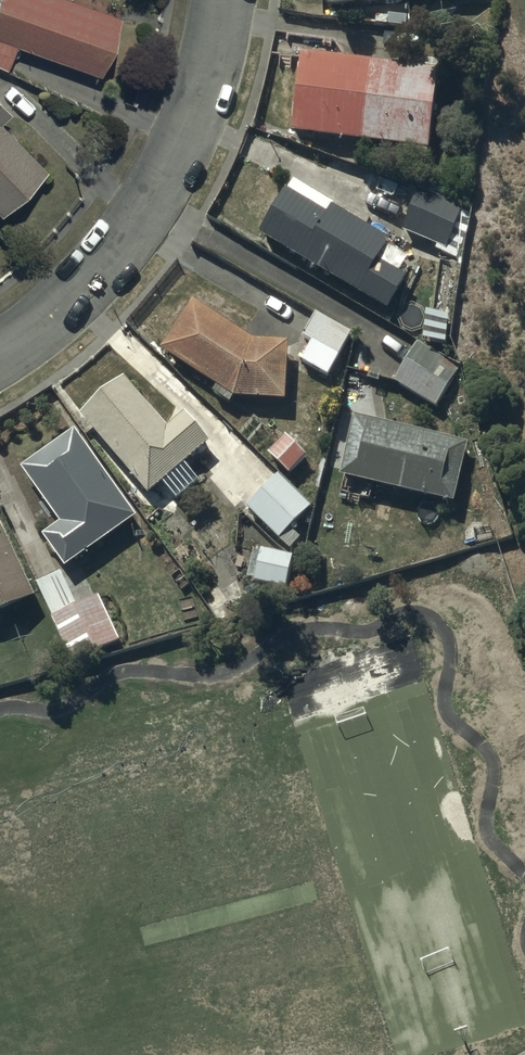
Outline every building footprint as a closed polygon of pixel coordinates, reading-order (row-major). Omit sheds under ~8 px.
[(4,63),(16,39),(96,69),(117,12),(85,0),(0,0),(0,61),(4,63)] [(303,51),(292,129),(430,145),(439,67),(303,51)] [(0,98),(0,115),(9,107),(0,98)] [(43,164),(0,120),(0,205),(43,164)] [(289,189),(287,187),(261,230),(390,307),(409,274),(380,256),(391,238),(334,204),(335,203),(295,179),(289,189)] [(194,299),(162,347),(218,384),(215,389),(231,400),(234,395),(286,396),(287,340),(252,339),(194,299)] [(302,359),(328,374),(352,332),(317,312),(305,334),(313,339),(302,359)] [(457,378),(407,344),(399,355),(408,360),(395,379),(437,408),(457,378)] [(125,376),(83,412),(149,492),(163,480),(177,497),(199,478),(185,462),(211,440),(187,411),(168,427),(125,376)] [(356,413),(341,472),(427,494),(442,434),(356,413)] [(43,534),(66,564),(137,513),(75,427),(18,469),(49,512),(53,509),(62,521),(43,534)] [(287,434),(270,451),(290,471),(307,454),(287,434)] [(280,472),(248,505),(290,548),(301,538),(290,526),(312,505),(280,472)] [(34,593),(0,522),(0,609),(34,593)] [(263,548),(255,579),(287,586),(294,555),(263,548)] [(74,661),(120,638),(98,594),(77,604),(61,570),(38,581),(54,614),(52,615),(74,661)]
